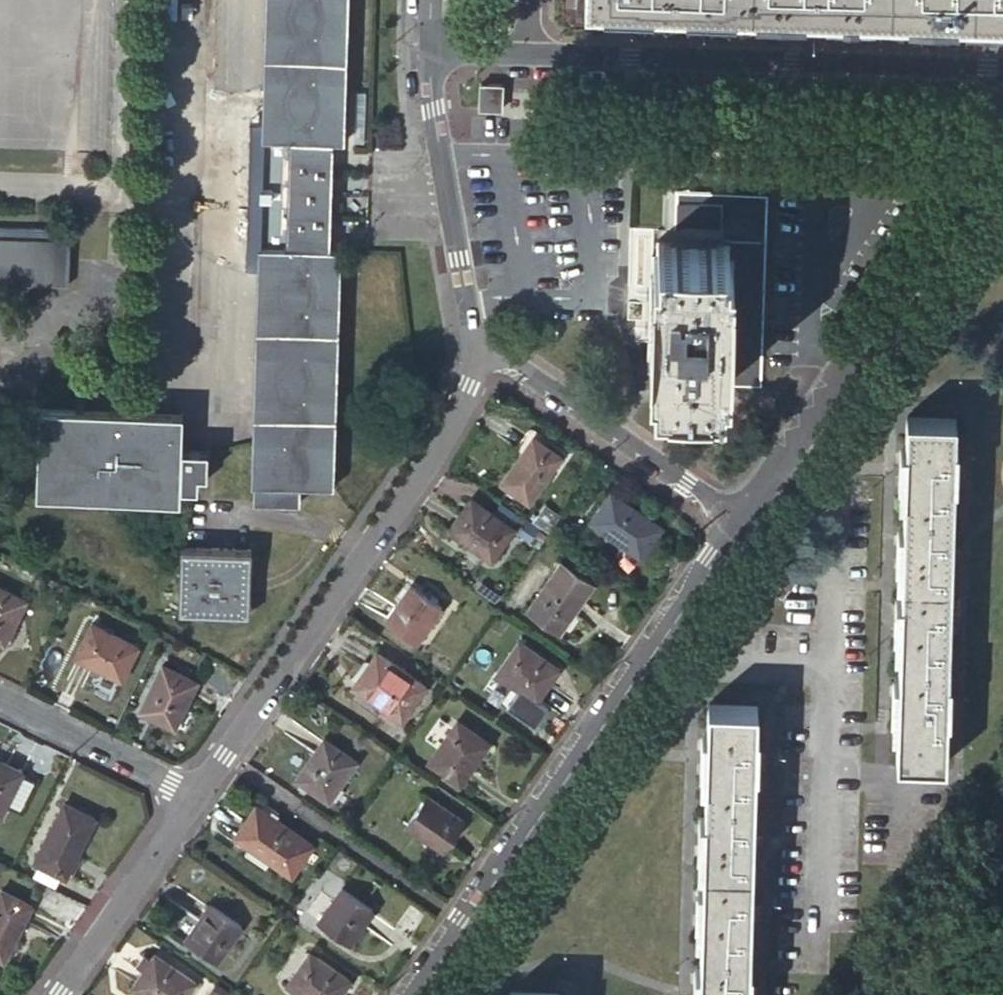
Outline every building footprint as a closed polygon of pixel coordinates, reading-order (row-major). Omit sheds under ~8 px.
[(263,138),(271,138),(332,139),(345,140),(349,0),(266,0),(263,138)] [(577,17),(751,23),(751,14),(619,10),(586,9),(586,0),(578,0),(577,17)] [(751,14),(752,13),(1002,21),(1002,0),(586,0),(586,9),(619,10),(751,14)] [(503,91),(503,84),(489,83),(481,83),(480,102),(480,109),(501,110),(503,91)] [(268,245),(329,247),(331,194),(332,139),(271,138),(268,245)] [(762,386),(768,194),(677,192),(676,240),(659,239),(659,254),(653,254),(651,368),(655,368),(655,383),(762,386)] [(71,288),(73,228),(0,226),(0,286),(71,288)] [(329,247),(268,245),(258,245),(251,484),(255,485),(255,502),(301,503),(302,486),(334,486),(341,248),(329,247)] [(184,446),(185,410),(42,406),(40,493),(183,498),(184,485),(200,486),(201,471),(209,472),(208,447),(184,446)] [(954,465),(956,417),(908,416),(898,759),(946,761),(947,713),(955,713),(956,700),(947,700),(949,630),(958,630),(958,617),(950,617),(952,561),(960,560),(961,548),(952,547),(954,478),(963,479),(963,466),(954,465)] [(530,501),(563,456),(532,436),(501,481),(530,501)] [(641,556),(662,526),(611,491),(591,521),(641,556)] [(489,556),(510,526),(508,524),(485,509),(469,498),(448,529),(489,556)] [(492,498),(485,509),(508,524),(515,513),(492,498)] [(560,516),(545,506),(535,520),(550,530),(560,516)] [(249,615),(251,550),(181,548),(179,612),(249,615)] [(594,569),(572,554),(566,563),(587,578),(594,569)] [(560,631),(594,582),(587,578),(566,563),(562,560),(528,609),(560,631)] [(417,643),(442,606),(410,584),(385,621),(417,643)] [(27,600),(0,586),(0,641),(5,644),(27,600)] [(123,677),(141,642),(95,619),(77,654),(123,677)] [(537,700),(559,667),(519,640),(497,673),(537,700)] [(401,721),(426,686),(376,651),(352,686),(401,721)] [(176,728),(199,681),(164,663),(141,710),(176,728)] [(758,704),(710,702),(701,994),(758,994),(758,987),(749,986),(751,918),(760,918),(760,905),(752,905),(753,848),(762,848),(763,835),(754,835),(756,765),(765,765),(765,752),(757,752),(758,704)] [(461,784),(490,742),(458,719),(429,761),(461,784)] [(329,800),(357,760),(324,737),(296,778),(329,800)] [(21,775),(22,772),(0,761),(0,813),(1,814),(6,803),(21,775)] [(34,781),(21,775),(6,803),(20,810),(34,781)] [(444,849),(463,820),(427,795),(407,824),(444,849)] [(66,876),(96,817),(65,802),(35,861),(66,876)] [(292,875),(313,843),(276,818),(280,813),(272,808),(269,813),(257,804),(236,836),(292,875)] [(351,943),(374,910),(342,887),(319,921),(351,943)] [(33,904),(2,889),(0,893),(0,959),(5,961),(33,904)] [(218,960),(242,925),(210,904),(186,938),(218,960)] [(351,980),(311,952),(289,984),(305,994),(341,994),(351,980)] [(197,981),(155,953),(151,959),(147,956),(139,968),(143,971),(132,987),(145,994),(187,994),(197,981)]
